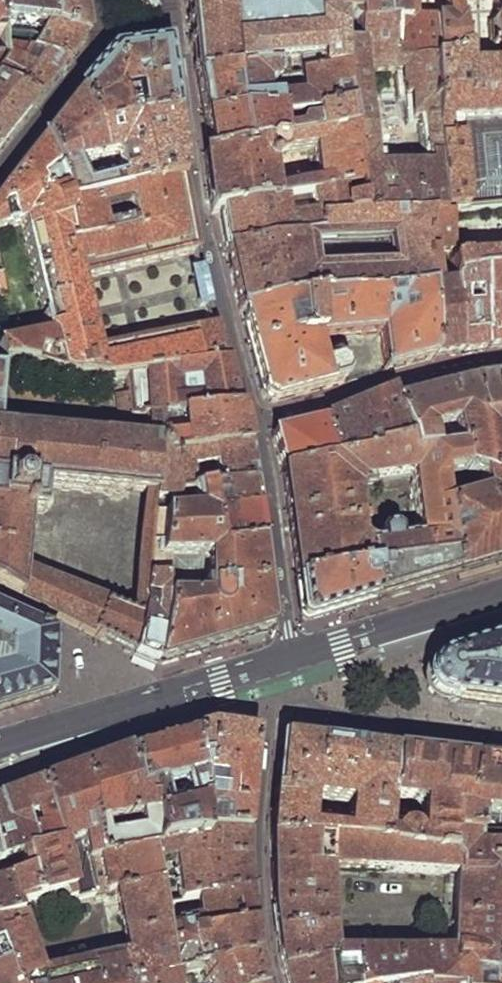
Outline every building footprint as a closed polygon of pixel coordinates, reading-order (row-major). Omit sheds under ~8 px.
[(1,37),(2,44),(31,47),(40,34),(47,35),(49,31),(60,0),(2,0),(1,37)] [(49,31),(81,40),(83,36),(79,13),(77,0),(60,0),(49,31)] [(197,75),(274,70),(274,64),(298,63),(299,77),(343,71),(342,17),(341,0),(187,0),(191,38),(193,55),(195,71),(197,72),(197,75)] [(342,17),(354,18),(353,0),(341,0),(342,17)] [(393,24),(381,24),(380,0),(353,0),(354,18),(342,17),(343,71),(348,109),(350,133),(356,188),(359,207),(342,210),(343,222),(427,219),(440,220),(440,212),(439,149),(432,64),(394,64),(393,24)] [(381,24),(393,24),(404,24),(403,1),(403,0),(380,0),(381,24)] [(444,24),(404,24),(393,24),(394,64),(432,64),(439,149),(440,212),(449,211),(501,206),(501,51),(497,51),(498,73),(464,73),(463,52),(471,51),(471,27),(458,26),(454,0),(440,0),(444,24)] [(492,26),(493,50),(497,51),(501,51),(501,26),(492,26)] [(72,51),(81,40),(49,31),(47,35),(40,34),(31,47),(25,56),(63,64),(72,51)] [(110,54),(75,95),(95,129),(173,112),(169,81),(164,48),(137,51),(110,54)] [(32,104),(47,84),(63,64),(25,56),(1,55),(1,60),(1,70),(0,71),(0,91),(32,104)] [(197,75),(205,121),(279,112),(279,120),(348,109),(343,71),(299,77),(277,80),(276,70),(274,70),(197,75)] [(12,130),(32,104),(0,91),(0,144),(12,130)] [(49,129),(40,141),(67,211),(116,194),(181,180),(177,146),(173,112),(95,129),(75,95),(49,129)] [(208,139),(210,154),(350,133),(348,109),(279,120),(279,112),(205,121),(208,139)] [(207,185),(210,213),(219,211),(274,202),(268,164),(277,163),(283,159),(283,155),(312,150),(318,195),(356,188),(350,133),(210,154),(204,156),(207,185)] [(0,186),(0,233),(19,228),(20,237),(32,234),(54,331),(44,333),(45,337),(0,347),(0,362),(18,364),(39,368),(74,378),(107,379),(126,377),(225,362),(213,328),(97,349),(91,324),(95,323),(93,313),(91,306),(87,306),(81,281),(120,271),(196,253),(181,180),(116,194),(67,211),(40,141),(12,172),(0,186)] [(222,232),(225,252),(315,238),(312,225),(343,222),(342,210),(359,207),(356,188),(318,195),(274,202),(219,211),(222,232)] [(425,293),(432,358),(459,353),(453,288),(437,288),(432,254),(449,253),(449,211),(440,212),(440,220),(427,219),(420,258),(425,293)] [(233,283),(239,311),(425,293),(420,258),(427,219),(343,222),(312,225),(315,238),(225,252),(233,283)] [(471,260),(450,263),(452,282),(480,277),(501,274),(501,259),(471,260)] [(486,350),(501,347),(501,274),(480,277),(483,319),(486,350)] [(453,288),(459,353),(486,350),(483,319),(480,277),(452,282),(453,288)] [(425,293),(239,311),(246,337),(261,397),(267,400),(273,403),(341,384),(345,376),(342,366),(334,364),(322,368),(315,340),(378,334),(386,372),(432,358),(425,293)] [(63,620),(110,645),(130,655),(138,616),(142,581),(149,516),(150,506),(157,455),(167,455),(170,452),(170,449),(166,445),(158,446),(158,420),(146,422),(147,444),(139,444),(12,431),(18,364),(0,362),(0,587),(63,620)] [(225,362),(126,377),(130,418),(145,418),(146,422),(158,420),(158,418),(238,412),(232,387),(225,362)] [(478,382),(396,403),(406,442),(411,456),(459,448),(462,472),(477,481),(458,487),(441,493),(453,577),(501,562),(501,472),(500,444),(501,443),(501,379),(478,382)] [(357,408),(322,422),(334,461),(372,453),(372,448),(406,442),(396,403),(393,394),(357,408)] [(158,418),(158,420),(158,446),(166,445),(170,449),(170,452),(167,455),(157,455),(163,457),(174,457),(246,450),(242,432),(238,412),(158,418)] [(277,456),(281,471),(334,461),(322,422),(299,427),(276,432),(271,438),(277,456)] [(281,471),(289,526),(296,580),(372,570),(376,602),(413,590),(453,577),(441,493),(458,487),(456,474),(462,472),(459,448),(411,456),(406,442),(372,448),(372,453),(334,461),(281,471)] [(174,457),(174,495),(194,493),(210,491),(252,485),(249,468),(246,450),(174,457)] [(157,455),(150,506),(174,502),(174,495),(174,457),(163,457),(157,455)] [(210,491),(212,514),(256,510),(254,498),(252,485),(210,491)] [(167,619),(159,665),(212,649),(264,634),(269,629),(268,619),(264,587),(259,546),(216,551),(212,514),(210,491),(194,493),(196,515),(149,516),(142,581),(165,580),(167,619)] [(212,514),(216,551),(259,546),(261,545),(258,528),(256,510),(212,514)] [(372,570),(296,580),(300,616),(301,620),(306,621),(341,611),(376,602),(372,570)] [(138,616),(130,655),(137,657),(159,665),(167,619),(165,580),(142,581),(138,616)] [(5,710),(48,697),(52,637),(13,620),(0,614),(0,712),(5,710)] [(488,645),(455,655),(452,655),(448,656),(447,658),(434,661),(426,669),(424,677),(425,686),(431,694),(440,699),(449,700),(450,702),(455,703),(458,702),(491,706),(501,708),(501,641),(488,645)] [(249,786),(253,734),(230,731),(207,728),(192,734),(194,760),(204,761),(202,836),(245,834),(249,786)] [(194,760),(192,734),(178,739),(127,757),(137,797),(152,791),(155,849),(201,839),(202,836),(204,761),(194,760)] [(389,798),(392,752),(338,745),(284,739),(278,743),(274,791),(270,838),(309,840),(310,837),(313,802),(350,805),(347,839),(347,841),(386,844),(387,834),(389,798)] [(464,813),(470,761),(431,756),(392,752),(389,798),(423,801),(422,836),(414,837),(405,830),(394,835),(387,834),(386,844),(449,854),(452,836),(451,813),(464,813)] [(137,797),(127,757),(84,773),(40,788),(60,847),(22,857),(34,904),(69,895),(71,903),(94,896),(89,875),(87,864),(99,861),(155,849),(152,791),(137,797)] [(497,764),(470,761),(464,813),(451,813),(452,836),(478,835),(501,835),(500,846),(493,982),(501,982),(501,764),(497,764)] [(40,788),(29,792),(15,797),(0,803),(0,921),(18,918),(71,903),(69,895),(34,904),(22,857),(60,847),(40,788)] [(245,834),(202,836),(201,839),(155,849),(99,861),(101,872),(89,875),(94,896),(95,900),(106,898),(105,893),(115,891),(128,958),(36,977),(18,918),(0,921),(0,952),(13,982),(184,982),(183,974),(172,977),(161,906),(154,865),(174,862),(179,903),(195,901),(247,894),(246,864),(245,834)] [(347,839),(310,837),(309,840),(270,838),(272,896),(273,907),(273,917),(277,948),(278,961),(283,982),(493,982),(500,846),(479,846),(478,835),(452,836),(449,854),(386,844),(347,841),(347,839)] [(248,911),(247,894),(195,901),(199,923),(174,928),(169,905),(161,906),(172,977),(183,974),(194,971),(189,936),(249,928),(248,911)] [(251,943),(249,928),(189,936),(194,971),(203,969),(253,957),(251,943)] [(0,952),(0,982),(13,982),(0,952)] [(253,957),(203,969),(206,982),(260,982),(257,974),(253,957)]
